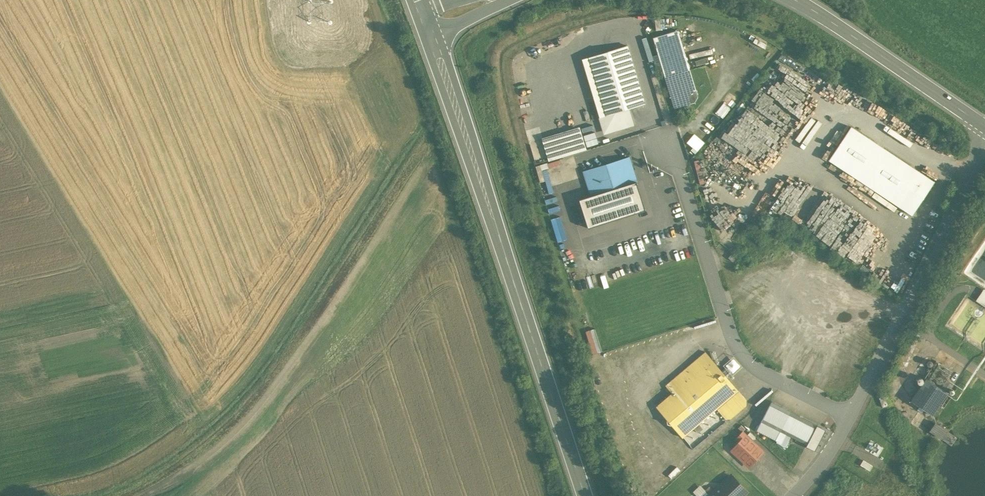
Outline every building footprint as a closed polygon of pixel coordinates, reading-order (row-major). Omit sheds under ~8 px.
[(678,30),(653,37),(674,108),(685,104),(685,103),(684,99),(688,98),(687,93),(696,90),(678,30)] [(627,45),(583,59),(600,116),(621,110),(625,126),(640,121),(635,106),(644,103),(627,45)] [(723,117),(731,108),(724,102),(716,111),(723,117)] [(621,110),(600,116),(605,132),(625,126),(621,110)] [(921,173),(851,126),(829,160),(899,206),(921,173)] [(580,129),(543,140),(549,160),(586,148),(580,129)] [(629,157),(584,171),(592,196),(636,182),(629,157)] [(921,173),(899,206),(912,215),(934,182),(921,173)] [(722,371),(706,352),(666,385),(672,393),(656,407),(682,437),(717,408),(725,418),(730,418),(746,405),(746,400),(738,390),(726,376),(731,373),(731,370),(729,367),(726,367),(722,371)] [(941,368),(941,367),(941,365),(940,364),(939,363),(937,363),(936,363),(934,364),(933,365),(933,367),(933,368),(934,370),(936,370),(937,371),(939,370),(940,369),(941,368)] [(949,374),(949,372),(949,371),(948,369),(947,368),(945,368),(944,368),(942,369),(941,371),(941,372),(941,374),(942,375),(944,376),(945,376),(947,376),(948,375),(949,374)] [(936,376),(936,375),(936,373),(935,372),(933,371),(932,371),(930,371),(929,372),(928,373),(928,375),(928,376),(929,378),(930,378),(932,379),(933,378),(935,378),(936,376)] [(944,382),(944,380),(943,379),(943,377),(941,376),(940,376),(938,377),(937,377),(936,379),(936,380),(936,382),(937,383),(938,384),(940,384),(941,384),(943,383),(944,382)] [(926,378),(911,401),(932,415),(947,393),(941,388),(926,378)] [(946,380),(941,388),(947,393),(953,385),(946,380)] [(817,425),(771,401),(756,430),(776,440),(780,431),(782,431),(791,436),(807,444),(817,425)] [(791,436),(782,431),(776,442),(785,447),(791,436)] [(763,451),(742,432),(737,437),(740,440),(731,450),(737,455),(741,451),(753,462),(763,451)] [(715,492),(713,490),(707,495),(740,495),(746,490),(732,476),(715,492)]
